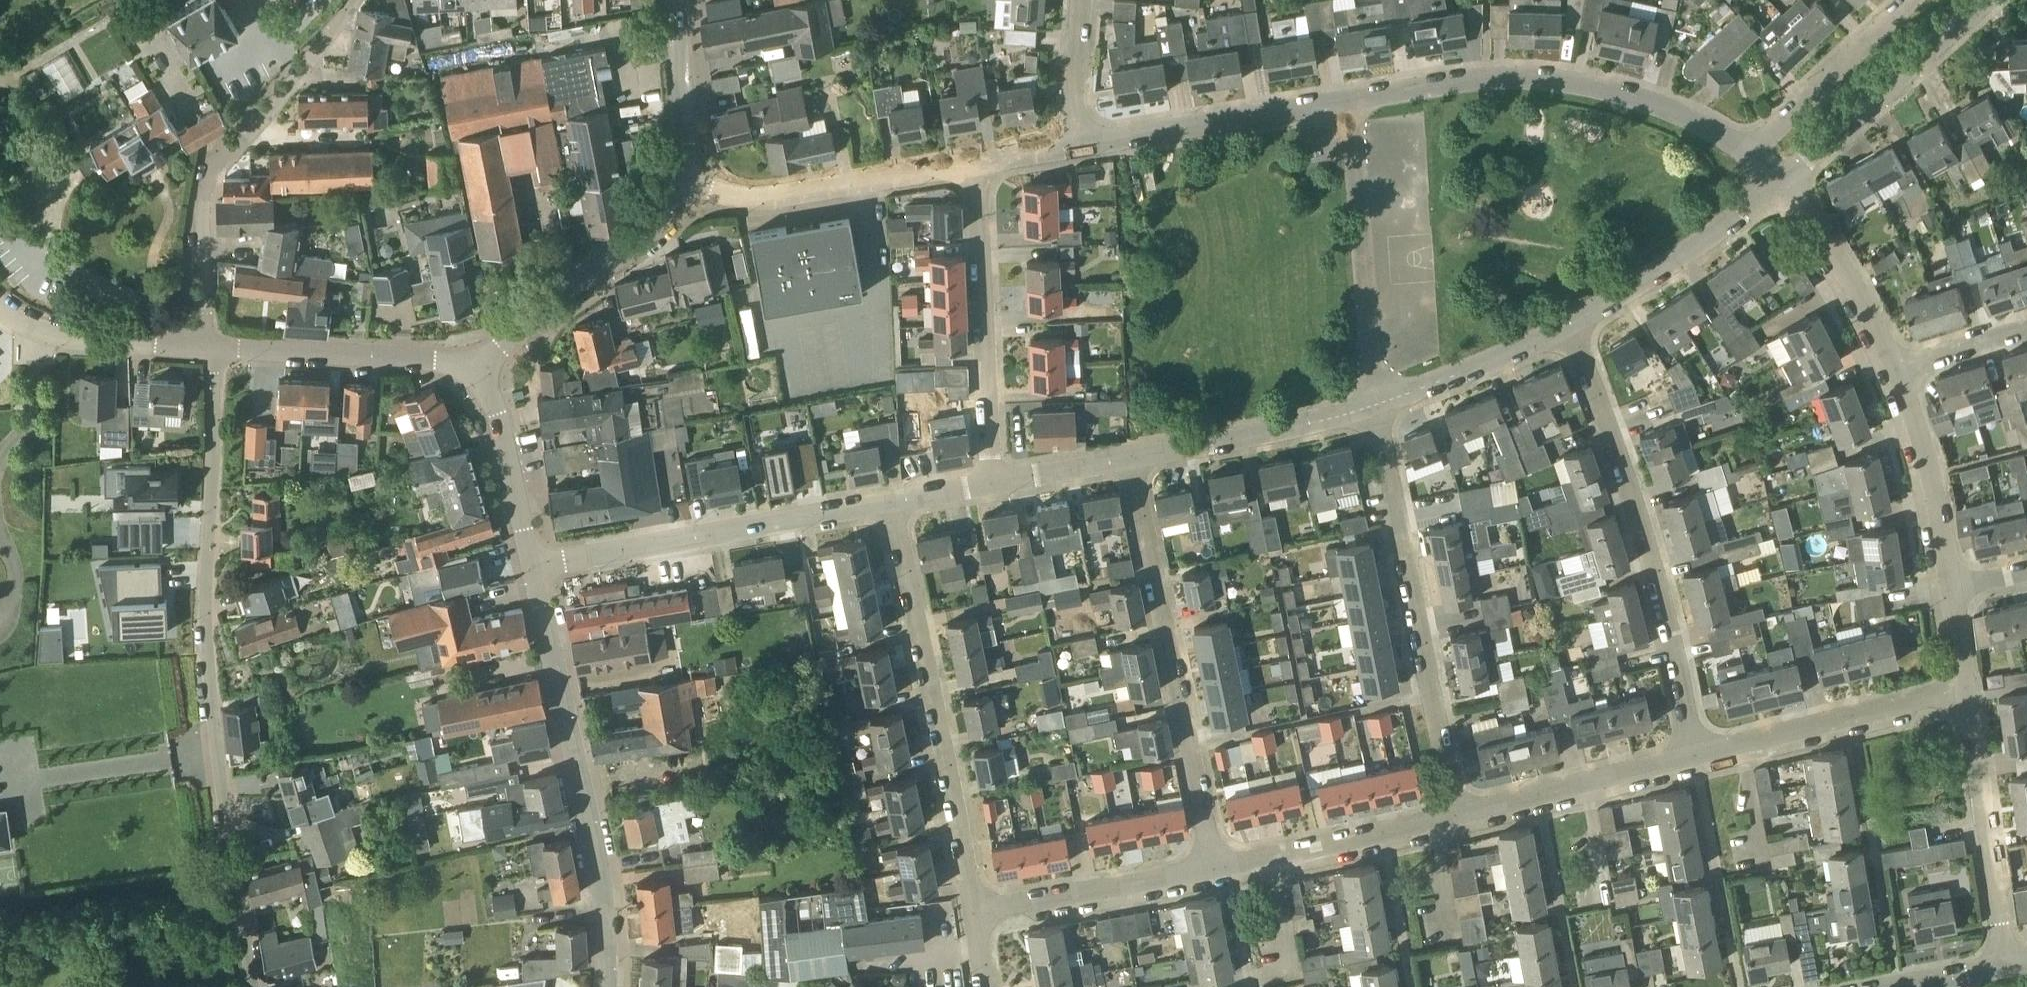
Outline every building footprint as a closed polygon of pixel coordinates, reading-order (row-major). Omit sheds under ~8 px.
[(168,18),(191,57),(238,32),(222,3),(228,0),(199,0),(168,18)] [(585,9),(584,0),(574,0),(574,10),(585,9)] [(585,9),(594,9),(595,9),(595,0),(584,0),(585,9)] [(829,24),(825,0),(812,0),(805,1),(775,7),(743,13),(709,20),(701,21),(707,54),(795,37),(798,54),(834,47),(829,24)] [(743,13),(741,0),(727,0),(706,4),(709,20),(743,13)] [(1011,15),(1042,17),(1043,0),(1012,0),(1011,15)] [(1135,22),(1136,2),(1116,0),(1114,0),(1113,20),(1118,47),(1123,46),(1126,67),(1113,69),(1113,67),(1112,67),(1117,100),(1142,96),(1134,43),(1135,22)] [(1324,29),(1319,0),(1304,3),(1309,32),(1324,29)] [(1346,7),(1334,9),(1332,0),(1319,0),(1324,29),(1335,27),(1341,62),(1366,58),(1357,5),(1346,7)] [(1398,15),(1395,0),(1382,0),(1383,4),(1369,6),(1369,3),(1357,5),(1366,58),(1392,53),(1386,17),(1398,15)] [(1398,15),(1410,13),(1408,0),(1395,0),(1398,15)] [(1441,45),(1434,0),(1422,0),(1425,16),(1411,19),(1416,49),(1441,45)] [(1482,2),(1461,5),(1461,10),(1448,12),(1446,0),(1434,0),(1441,45),(1467,41),(1465,28),(1482,25),(1482,2)] [(1535,0),(1511,0),(1510,4),(1491,3),(1491,27),(1509,28),(1508,40),(1533,41),(1535,0)] [(1533,41),(1559,42),(1561,0),(1535,0),(1533,41)] [(1581,17),(1585,0),(1569,0),(1566,14),(1581,17)] [(1594,30),(1593,35),(1595,35),(1592,47),(1621,54),(1630,12),(1632,2),(1623,0),(1585,0),(1581,17),(1598,21),(1596,31),(1594,30)] [(1678,0),(1663,0),(1661,6),(1659,6),(1657,18),(1630,12),(1621,54),(1647,59),(1650,47),(1652,47),(1653,43),(1651,42),(1653,32),(1670,36),(1678,0)] [(1737,14),(1724,0),(1722,0),(1709,12),(1723,27),(1685,62),(1686,62),(1683,67),(1684,72),(1688,76),(1693,77),(1698,75),(1705,83),(1706,82),(1718,94),(1734,79),(1722,67),(1758,34),(1739,12),(1737,14)] [(1810,6),(1804,0),(1796,0),(1782,13),(1781,11),(1781,12),(1791,23),(1792,23),(1811,43),(1835,20),(1816,0),(1810,6)] [(417,41),(410,16),(361,8),(357,28),(408,40),(417,41)] [(1249,41),(1261,39),(1256,11),(1244,13),(1249,41)] [(1758,31),(1769,44),(1766,47),(1785,67),(1811,43),(1792,23),(1791,23),(1781,12),(1780,12),(1779,11),(1758,31)] [(1235,43),(1249,41),(1244,13),(1208,19),(1209,30),(1208,30),(1217,83),(1242,78),(1237,48),(1236,48),(1235,43)] [(1174,55),(1170,24),(1168,24),(1167,15),(1156,17),(1157,26),(1156,26),(1161,57),(1174,55)] [(1283,17),(1292,70),(1317,66),(1312,35),(1298,38),(1294,16),(1283,17)] [(1267,74),(1292,70),(1283,17),(1272,19),(1275,41),(1261,44),(1267,74)] [(595,22),(548,30),(549,39),(597,31),(595,22)] [(1187,52),(1183,33),(1181,22),(1170,24),(1174,55),(1187,52)] [(493,28),(495,39),(514,35),(512,25),(493,28)] [(1005,27),(1004,42),(1036,44),(1037,29),(1005,27)] [(405,57),(408,40),(357,28),(350,65),(382,71),(386,47),(392,48),(391,55),(405,57)] [(478,42),(495,39),(493,28),(476,32),(478,42)] [(443,43),(463,40),(461,30),(441,33),(443,43)] [(1192,87),(1217,83),(1208,30),(1197,32),(1201,54),(1187,56),(1192,87)] [(427,46),(443,43),(441,33),(425,36),(427,46)] [(2026,77),(2026,40),(2012,41),(2014,67),(1985,69),(2000,96),(2015,96),(2015,90),(2026,90),(2026,79),(2026,77)] [(1134,43),(1142,96),(1168,91),(1163,61),(1149,63),(1145,41),(1134,43)] [(549,94),(550,94),(557,138),(572,135),(579,173),(619,165),(601,75),(613,73),(610,59),(608,60),(606,46),(543,58),(549,94)] [(45,61),(63,99),(84,88),(66,51),(45,61)] [(557,138),(550,94),(549,94),(543,58),(542,55),(441,75),(453,137),(460,136),(483,253),(522,245),(499,127),(530,123),(541,179),(564,175),(557,138)] [(772,61),(776,80),(789,77),(785,58),(772,61)] [(941,95),(947,128),(980,123),(975,95),(988,93),(983,66),(956,71),(960,92),(941,95)] [(377,83),(374,70),(365,72),(369,85),(377,83)] [(1016,86),(989,90),(992,106),(1002,104),(1004,119),(1035,114),(1031,89),(1037,88),(1038,71),(1014,75),(1016,86)] [(711,77),(714,93),(741,89),(739,73),(711,77)] [(891,112),(895,137),(926,132),(921,102),(905,105),(901,81),(873,86),(878,115),(891,112)] [(800,136),(799,132),(798,127),(810,124),(802,86),(777,92),(778,99),(785,130),(786,135),(767,139),(773,168),(836,154),(831,130),(800,136)] [(179,133),(178,132),(150,87),(129,100),(140,117),(91,146),(108,176),(178,134),(179,133)] [(387,107),(382,107),(382,92),(367,92),(300,93),(301,124),(367,123),(367,128),(388,126),(387,107)] [(1961,109),(1975,136),(1990,128),(1999,144),(2012,137),(1989,94),(1961,109)] [(718,145),(785,130),(778,99),(763,103),(762,100),(735,107),(736,109),(711,115),(718,145)] [(648,121),(650,121),(665,119),(663,100),(646,101),(648,121)] [(179,133),(178,134),(188,150),(229,125),(219,107),(178,132),(179,133)] [(1931,174),(1945,166),(1959,159),(1952,146),(1953,146),(1940,121),(1911,136),(1925,161),(1931,174)] [(1911,163),(1905,166),(1893,146),(1862,163),(1875,187),(1877,186),(1883,198),(1898,191),(1901,184),(1906,187),(1920,179),(1911,163)] [(271,175),(271,188),(375,185),(373,150),(270,153),(271,175)] [(1973,156),(1983,175),(1993,169),(1983,150),(1973,156)] [(431,189),(456,188),(453,152),(428,154),(431,189)] [(1971,181),(1983,175),(1973,156),(1960,162),(1971,181)] [(1858,196),(1875,187),(1862,163),(1829,180),(1850,219),(1866,211),(1858,196)] [(630,224),(619,165),(579,173),(586,209),(591,232),(630,224)] [(1096,185),(1094,171),(1079,173),(1080,186),(1096,185)] [(579,173),(565,176),(565,181),(572,211),(586,209),(579,173)] [(271,188),(271,175),(251,175),(251,179),(225,178),(225,197),(271,198),(271,188)] [(1025,208),(1057,207),(1056,194),(1072,193),(1072,183),(1024,185),(1025,208)] [(219,230),(266,229),(270,229),(270,219),(270,208),(294,208),(294,198),(270,199),(270,201),(218,200),(219,230)] [(934,232),(962,231),(961,203),(906,205),(906,217),(907,217),(934,216),(934,232)] [(1081,229),(1074,229),(1073,220),(1057,220),(1057,207),(1025,208),(1026,232),(1058,230),(1059,243),(1082,241),(1081,229)] [(1922,215),(1930,230),(1943,222),(1935,208),(1922,215)] [(475,251),(469,224),(466,210),(422,218),(429,249),(433,269),(459,264),(457,254),(475,251)] [(863,293),(850,219),(850,215),(751,232),(765,310),(863,293)] [(907,228),(907,217),(906,217),(890,217),(892,244),(914,243),(913,228),(907,228)] [(303,270),(328,275),(329,275),(331,258),(302,254),(301,257),(297,257),(302,224),(270,219),(270,229),(266,229),(259,265),(303,270)] [(342,228),(346,253),(360,251),(356,225),(342,228)] [(1117,242),(1116,229),(1104,230),(1105,243),(1117,242)] [(1977,262),(1977,261),(1970,237),(1958,241),(1965,265),(1977,262)] [(2017,253),(2012,238),(2000,242),(2003,253),(2018,300),(2026,297),(2026,250),(2017,253)] [(1965,265),(1958,241),(1946,245),(1954,269),(1965,265)] [(615,284),(616,289),(622,315),(729,289),(717,242),(666,255),(670,270),(615,284)] [(1776,281),(1767,268),(1751,245),(1730,260),(1746,282),(1754,295),(1754,294),(1755,296),(1776,281)] [(1872,262),(1878,272),(1899,261),(1893,250),(1872,262)] [(1992,309),(2018,300),(2003,253),(1988,258),(1977,261),(1977,262),(1982,278),(1992,309)] [(932,280),(964,279),(963,255),(915,258),(916,268),(932,267),(932,280)] [(1731,310),(1754,295),(1746,282),(1730,260),(1708,276),(1723,297),(1714,303),(1721,313),(1721,314),(1735,336),(1744,330),(1731,310)] [(1028,286),(1060,284),(1059,271),(1075,271),(1075,261),(1027,262),(1028,286)] [(297,293),(300,271),(237,263),(233,290),(290,298),(290,292),(297,293)] [(424,280),(409,283),(406,266),(373,273),(379,300),(411,294),(413,304),(439,298),(442,316),(471,310),(462,264),(459,264),(433,269),(422,272),(424,280)] [(1793,289),(1814,287),(1811,264),(1790,266),(1793,289)] [(303,272),(300,271),(297,293),(290,292),(290,298),(285,330),(327,334),(331,309),(339,310),(341,292),(326,289),(328,275),(303,270),(303,272)] [(1928,281),(1932,293),(1942,324),(1969,316),(1955,273),(1928,281)] [(373,280),(372,280),(373,275),(365,274),(364,279),(357,278),(353,300),(370,303),(373,280)] [(933,303),(965,301),(964,279),(932,280),(933,303)] [(1077,305),(1077,297),(1061,298),(1060,284),(1028,286),(1029,309),(1062,308),(1062,322),(1075,322),(1089,321),(1117,320),(1122,320),(1122,307),(1086,309),(1085,305),(1077,305)] [(1670,301),(1685,325),(1706,311),(1691,287),(1670,301)] [(903,304),(918,303),(918,293),(902,294),(903,304)] [(1916,333),(1942,324),(1932,293),(1906,301),(1916,333)] [(720,299),(696,304),(701,324),(724,318),(720,299)] [(935,325),(966,324),(965,301),(933,303),(935,325)] [(1662,339),(1685,325),(1670,301),(1647,315),(1662,339)] [(903,304),(903,314),(919,314),(918,303),(903,304)] [(1779,333),(1791,356),(1829,336),(1817,313),(1779,333)] [(1726,342),(1735,336),(1721,314),(1712,319),(1726,342)] [(591,389),(620,386),(616,369),(640,363),(635,340),(633,340),(631,336),(624,338),(623,343),(614,345),(607,317),(576,325),(585,364),(586,363),(586,365),(583,374),(589,376),(591,389)] [(1089,322),(1075,322),(1076,333),(1089,333),(1089,322)] [(967,348),(966,324),(935,325),(935,338),(919,339),(920,349),(937,348),(937,349),(967,348)] [(1732,351),(1755,336),(1749,328),(1744,331),(1744,330),(1735,336),(1726,342),(1732,351)] [(1625,371),(1648,357),(1634,333),(1611,346),(1625,371)] [(1755,336),(1732,351),(1738,360),(1761,345),(1755,336)] [(1780,390),(1784,399),(1826,379),(1821,370),(1841,360),(1829,336),(1791,356),(1782,362),(1793,384),(1780,390)] [(1032,363),(1064,362),(1063,349),(1079,348),(1078,338),(1031,340),(1032,363)] [(2005,355),(2015,385),(2025,382),(2026,389),(2026,348),(2005,355)] [(1678,386),(1692,381),(1679,361),(1668,368),(1678,386)] [(1996,404),(1992,392),(1996,391),(1986,361),(1962,369),(1972,399),(1976,410),(1996,404)] [(1064,362),(1032,363),(1033,387),(1081,384),(1080,374),(1064,375),(1064,362)] [(567,389),(565,379),(563,365),(541,368),(544,395),(567,391),(566,389),(567,389)] [(1537,375),(1548,401),(1572,391),(1561,365),(1537,375)] [(947,384),(969,383),(968,366),(935,367),(936,384),(947,384)] [(1953,417),(1976,410),(1972,399),(1962,369),(1939,376),(1946,398),(1929,404),(1938,433),(1956,427),(1953,417)] [(718,390),(706,391),(704,370),(671,375),(672,379),(628,385),(620,386),(591,389),(574,392),(574,390),(567,391),(544,395),(538,396),(542,425),(543,435),(553,434),(552,424),(582,421),(597,420),(598,436),(584,438),(544,443),(544,446),(547,472),(602,461),(600,453),(619,450),(616,433),(648,429),(674,424),(686,422),(684,414),(720,409),(718,390)] [(1524,411),(1548,401),(1537,375),(1513,385),(1524,411)] [(122,444),(129,444),(131,405),(116,405),(116,377),(84,377),(84,379),(79,379),(78,397),(84,397),(84,412),(101,412),(101,444),(122,444)] [(565,379),(567,389),(583,387),(582,377),(565,379)] [(307,427),(308,380),(280,379),(279,395),(277,395),(277,411),(278,411),(277,426),(307,427)] [(1627,379),(1615,386),(1624,402),(1636,395),(1627,379)] [(1852,382),(1830,390),(1826,379),(1784,399),(1789,409),(1821,395),(1829,416),(1860,405),(1852,382)] [(150,406),(135,405),(132,405),(134,423),(166,425),(167,409),(182,410),(184,382),(152,380),(150,406)] [(308,380),(307,427),(316,428),(316,432),(327,432),(328,414),(330,414),(331,397),(329,397),(330,382),(308,380)] [(1694,382),(1693,382),(1692,381),(1678,386),(1679,387),(1668,391),(1674,410),(1700,401),(1694,382)] [(347,383),(345,421),(358,422),(357,436),(370,436),(373,384),(347,383)] [(969,383),(947,384),(948,397),(959,397),(970,396),(969,383)] [(411,434),(450,416),(443,397),(437,399),(433,387),(391,404),(402,432),(405,431),(406,434),(411,434)] [(1735,400),(1741,395),(1736,388),(1729,394),(1735,400)] [(886,411),(896,409),(893,393),(883,395),(886,411)] [(1506,480),(1515,477),(1525,473),(1521,463),(1518,453),(1527,449),(1517,424),(1508,428),(1495,393),(1470,403),(1480,430),(1493,424),(1504,452),(1496,455),(1506,480)] [(1716,408),(1735,401),(1735,400),(1729,394),(1729,395),(1728,393),(1701,403),(1700,401),(1674,410),(1678,421),(1716,408)] [(1126,399),(1099,400),(1086,400),(1086,414),(1127,413),(1126,399)] [(2020,438),(2021,437),(2024,448),(2026,447),(2026,423),(2019,400),(2010,404),(2017,426),(2020,438)] [(1463,436),(1480,430),(1470,403),(1446,412),(1456,438),(1444,442),(1453,468),(1473,460),(1463,436)] [(2006,429),(2017,426),(2010,404),(2000,407),(2006,429)] [(1860,405),(1829,416),(1839,442),(1870,431),(1860,405)] [(1075,443),(1074,410),(1034,412),(1036,444),(1075,443)] [(938,464),(972,458),(964,414),(950,417),(951,419),(931,423),(938,464)] [(439,453),(463,447),(450,416),(411,434),(406,434),(411,454),(427,450),(436,446),(439,453)] [(846,449),(852,480),(883,474),(878,447),(899,443),(898,419),(860,426),(864,446),(846,449)] [(1527,449),(1538,445),(1528,420),(1517,424),(1527,449)] [(1558,425),(1563,436),(1573,431),(1568,421),(1558,425)] [(687,422),(686,422),(674,424),(676,440),(684,438),(689,438),(687,422)] [(265,456),(266,437),(267,424),(248,423),(246,455),(265,456)] [(1687,432),(1676,435),(1672,423),(1640,434),(1649,458),(1681,447),(1691,443),(1687,432)] [(1414,462),(1415,463),(1406,465),(1409,477),(1444,465),(1430,427),(1405,436),(1414,462)] [(648,429),(616,433),(619,450),(600,453),(602,461),(605,483),(549,490),(553,524),(660,507),(648,429)] [(770,491),(795,487),(794,480),(820,475),(813,439),(762,448),(770,491)] [(338,440),(336,473),(357,469),(358,442),(338,440)] [(1521,463),(1547,453),(1543,443),(1538,445),(1527,449),(1518,453),(1521,463)] [(122,444),(101,444),(100,457),(121,454),(122,444)] [(1802,463),(1809,461),(1835,453),(1832,444),(1806,452),(1799,454),(1802,463)] [(1573,478),(1600,469),(1591,445),(1565,454),(1573,478)] [(1336,496),(1359,490),(1350,446),(1317,453),(1318,457),(1301,461),(1313,511),(1338,505),(1336,496)] [(487,510),(477,476),(468,447),(466,448),(466,449),(464,450),(463,447),(439,453),(409,461),(417,493),(427,490),(431,505),(445,502),(451,522),(487,510)] [(1690,472),(1681,447),(1649,458),(1657,484),(1690,472)] [(335,472),(337,451),(319,450),(318,471),(335,472)] [(1525,473),(1551,463),(1547,453),(1521,463),(1525,473)] [(1877,453),(1838,463),(1835,453),(1809,461),(1812,473),(1833,466),(1839,489),(1884,478),(1877,453)] [(715,454),(686,460),(692,495),(707,493),(708,500),(712,499),(713,503),(728,500),(727,496),(743,493),(737,460),(716,464),(715,454)] [(1260,465),(1266,495),(1269,494),(1271,508),(1288,504),(1289,506),(1301,504),(1293,459),(1260,465)] [(1728,483),(1741,478),(1740,474),(1760,467),(1758,462),(1732,471),(1732,470),(1724,472),(1699,481),(1702,491),(1664,503),(1671,527),(1703,518),(1721,513),(1713,488),(1728,483)] [(1699,481),(1724,472),(1721,463),(1700,470),(1696,471),(1699,481)] [(1980,479),(1991,477),(1988,464),(1977,466),(1980,479)] [(129,493),(117,494),(118,514),(118,517),(119,545),(142,544),(143,544),(143,514),(163,513),(163,504),(175,504),(175,497),(176,497),(175,481),(175,473),(151,474),(151,470),(151,465),(129,465),(129,485),(128,485),(128,489),(129,489),(129,493)] [(1250,514),(1247,500),(1242,469),(1210,475),(1218,520),(1250,514)] [(1546,508),(1551,523),(1579,514),(1576,506),(1582,504),(1608,495),(1600,469),(1573,478),(1562,483),(1567,498),(1545,505),(1546,508)] [(2026,497),(2026,472),(2018,474),(2023,498),(2026,497)] [(1853,523),(1851,514),(1890,504),(1884,478),(1839,489),(1839,490),(1830,492),(1836,516),(1824,519),(1826,528),(1853,523)] [(1779,490),(1778,479),(1768,481),(1769,491),(1779,490)] [(1491,485),(1490,485),(1493,505),(1504,503),(1500,480),(1490,481),(1491,485)] [(1459,491),(1461,501),(1488,495),(1486,485),(1459,491)] [(1463,511),(1493,505),(1490,485),(1486,485),(1488,495),(1461,501),(1463,511)] [(1191,487),(1155,495),(1163,534),(1190,529),(1193,540),(1214,535),(1208,508),(1196,510),(1191,487)] [(1124,519),(1125,519),(1119,491),(1083,498),(1088,525),(1089,525),(1092,541),(1104,539),(1101,522),(1113,520),(1123,518),(1123,519),(1124,519)] [(244,550),(252,550),(253,565),(271,565),(271,550),(271,536),(280,535),(278,496),(269,496),(269,495),(265,495),(265,496),(255,497),(256,522),(243,522),(244,550)] [(1518,497),(1519,500),(1521,516),(1521,517),(1525,530),(1551,523),(1546,508),(1529,513),(1528,509),(1525,495),(1518,497)] [(2006,546),(1998,509),(1996,499),(1982,502),(1986,522),(1975,524),(1972,514),(1958,517),(1963,546),(1978,543),(1980,552),(2006,546)] [(1038,506),(1043,533),(1060,530),(1063,548),(1076,546),(1068,500),(1038,506)] [(1493,522),(1521,516),(1519,500),(1493,505),(1463,511),(1465,522),(1458,523),(1430,529),(1435,554),(1475,546),(1470,521),(1492,516),(1493,522)] [(2006,546),(2026,542),(2026,514),(2026,513),(2024,504),(1998,509),(2006,546)] [(1000,539),(1020,535),(1021,535),(1016,510),(985,516),(991,548),(980,550),(984,570),(1006,566),(1000,539)] [(400,574),(408,571),(425,566),(449,557),(446,546),(494,530),(488,512),(449,524),(418,533),(416,534),(422,552),(396,561),(400,574)] [(1369,527),(1369,526),(1366,513),(1341,519),(1344,533),(1369,527)] [(1275,514),(1261,517),(1263,525),(1268,549),(1280,547),(1275,514)] [(1551,523),(1554,533),(1579,525),(1582,524),(1579,514),(1551,523)] [(1588,522),(1596,547),(1622,539),(1615,514),(1588,522)] [(1263,525),(1261,517),(1246,520),(1252,552),(1268,549),(1263,525)] [(1123,518),(1113,520),(1112,533),(1123,534),(1124,519),(1123,519),(1123,518)] [(1711,543),(1703,518),(1671,527),(1679,553),(1711,543)] [(1793,534),(1790,521),(1775,525),(1778,538),(1793,534)] [(1850,561),(1855,560),(1854,559),(1899,552),(1895,527),(1855,533),(1853,523),(1826,528),(1826,530),(1817,531),(1819,541),(1828,539),(1828,540),(1847,536),(1850,561)] [(327,538),(332,555),(357,548),(351,531),(327,538)] [(918,538),(923,565),(940,561),(945,588),(967,583),(962,563),(957,564),(950,531),(918,538)] [(1717,542),(1720,551),(1757,540),(1755,531),(1717,542)] [(838,568),(869,561),(864,538),(818,548),(820,558),(836,555),(838,568)] [(1573,590),(1599,583),(1606,581),(1603,572),(1630,564),(1622,539),(1596,547),(1580,552),(1585,567),(1556,576),(1562,594),(1573,590)] [(1723,563),(1761,551),(1757,540),(1720,551),(1723,563)] [(1330,575),(1375,566),(1370,541),(1325,550),(1330,575)] [(1440,579),(1468,574),(1480,572),(1477,558),(1493,555),(1490,543),(1475,546),(1435,554),(1440,579)] [(1034,554),(1039,580),(1057,576),(1051,550),(1034,554)] [(350,552),(339,556),(343,569),(343,570),(354,566),(350,552)] [(1838,600),(1855,597),(1865,595),(1863,585),(1903,579),(1899,552),(1854,559),(1855,560),(1858,586),(1836,589),(1838,600)] [(778,600),(775,585),(787,583),(782,554),(758,559),(763,587),(766,603),(778,600)] [(1024,583),(1039,580),(1034,554),(1019,557),(1024,583)] [(1786,568),(1799,565),(1796,554),(1784,557),(1786,568)] [(457,555),(449,557),(425,566),(408,571),(412,587),(442,581),(446,596),(486,586),(485,583),(488,582),(486,571),(482,572),(479,557),(477,557),(478,558),(459,562),(457,555)] [(1135,573),(1132,558),(1107,562),(1110,578),(1135,573)] [(740,592),(763,587),(758,559),(734,563),(740,592)] [(843,590),(874,584),(869,561),(838,568),(843,590)] [(161,564),(115,566),(116,567),(119,632),(119,634),(168,631),(168,630),(167,601),(167,599),(165,599),(163,599),(161,565),(161,564)] [(1735,571),(1719,575),(1717,564),(1684,572),(1690,597),(1723,589),(1738,585),(1735,571)] [(1209,570),(1209,569),(1184,574),(1190,603),(1215,598),(1215,597),(1227,595),(1224,579),(1229,578),(1226,566),(1209,570)] [(1282,583),(1291,582),(1289,566),(1279,568),(1282,583)] [(1346,596),(1379,589),(1375,566),(1330,575),(1342,573),(1346,596)] [(797,601),(810,599),(805,569),(792,571),(797,601)] [(248,610),(300,594),(293,571),(241,587),(248,610)] [(1468,574),(1440,579),(1445,605),(1473,600),(1468,574)] [(1057,576),(1039,580),(1041,588),(1042,593),(1054,591),(1060,590),(1057,576)] [(1550,577),(1535,581),(1539,598),(1555,594),(1550,577)] [(567,606),(571,637),(692,618),(687,587),(629,597),(627,582),(580,590),(583,604),(567,606)] [(731,583),(718,586),(723,613),(736,611),(731,583)] [(814,586),(816,595),(831,592),(829,583),(814,586)] [(989,599),(986,583),(971,586),(974,602),(989,599)] [(1118,622),(1145,616),(1138,583),(1091,593),(1094,608),(1114,604),(1118,622)] [(1573,590),(1576,601),(1602,594),(1599,583),(1573,590)] [(1602,618),(1602,619),(1642,608),(1635,583),(1608,590),(1610,600),(1593,605),(1597,620),(1602,618)] [(848,612),(879,606),(874,584),(843,590),(848,612)] [(1060,590),(1054,591),(1057,605),(1057,608),(1083,603),(1079,585),(1060,590)] [(711,608),(722,606),(718,586),(707,588),(711,608)] [(1276,600),(1273,586),(1260,588),(1263,603),(1276,600)] [(1042,593),(1041,588),(1015,593),(1015,594),(1005,596),(1009,614),(1044,607),(1042,593)] [(348,589),(331,594),(335,606),(351,601),(348,589)] [(1284,591),(1287,608),(1297,606),(1293,589),(1284,591)] [(1351,619),(1384,613),(1379,589),(1346,596),(1351,619)] [(1723,589),(1690,597),(1697,623),(1730,615),(1723,589)] [(530,644),(522,608),(473,618),(466,592),(430,601),(429,600),(389,611),(400,648),(438,639),(443,662),(530,644)] [(831,592),(816,595),(818,605),(833,601),(831,592)] [(1857,606),(1884,602),(1882,592),(1865,595),(1855,597),(1857,606)] [(1483,608),(1509,603),(1507,593),(1481,598),(1483,608)] [(1884,602),(1857,606),(1858,618),(1885,613),(1884,602)] [(2020,632),(2026,630),(2026,602),(2014,604),(2020,632)] [(1511,613),(1510,609),(1509,603),(1483,608),(1485,618),(1511,613)] [(1988,610),(1988,612),(1994,637),(2009,634),(2011,645),(2023,643),(2020,632),(2014,604),(1988,610)] [(839,647),(837,638),(884,629),(879,606),(848,612),(850,625),(816,632),(820,651),(839,647)] [(1793,608),(1795,618),(1805,615),(1803,606),(1793,608)] [(1521,607),(1510,609),(1511,613),(1513,625),(1524,623),(1522,609),(1521,607)] [(1739,624),(1753,621),(1766,618),(1763,607),(1736,614),(1739,624)] [(1608,643),(1587,649),(1590,660),(1616,653),(1617,654),(1634,649),(1631,638),(1648,634),(1642,608),(1602,619),(1608,643)] [(295,610),(238,627),(244,649),(302,633),(295,610)] [(1274,629),(1284,628),(1281,610),(1271,612),(1274,629)] [(1297,613),(1288,614),(1291,631),(1301,629),(1297,613)] [(1356,643),(1388,637),(1384,613),(1351,619),(1356,643)] [(1513,625),(1511,613),(1485,618),(1487,629),(1479,631),(1451,636),(1456,662),(1498,654),(1515,651),(1512,636),(1505,637),(1503,626),(1513,625)] [(948,623),(954,651),(982,645),(998,642),(992,615),(976,618),(976,617),(948,623)] [(1795,618),(1802,644),(1812,642),(1805,615),(1795,618)] [(337,616),(329,618),(332,631),(341,628),(337,616)] [(1300,619),(1302,628),(1313,625),(1311,617),(1300,619)] [(1791,647),(1802,644),(1795,618),(1785,620),(1791,647)] [(1199,652),(1232,645),(1227,621),(1194,627),(1199,652)] [(1755,630),(1753,621),(1739,624),(1718,629),(1720,639),(1755,630)] [(40,627),(38,660),(64,659),(62,626),(40,627)] [(353,626),(340,630),(346,646),(358,641),(353,626)] [(572,641),(577,670),(652,658),(647,629),(572,641)] [(1864,636),(1872,668),(1897,662),(1889,629),(1864,636)] [(1714,654),(1714,655),(1730,652),(1729,648),(1758,641),(1755,630),(1720,639),(1711,641),(1714,654)] [(1289,652),(1285,634),(1276,636),(1279,653),(1289,652)] [(1072,640),(1075,656),(1098,651),(1095,636),(1072,640)] [(1292,638),(1296,655),(1306,653),(1302,636),(1292,638)] [(1847,674),(1872,668),(1864,636),(1839,642),(1847,674)] [(1360,667),(1393,660),(1388,637),(1356,643),(1360,667)] [(1102,676),(1155,666),(1151,642),(1110,651),(1112,664),(1100,666),(1102,676)] [(1821,681),(1847,674),(1839,642),(1814,648),(1821,681)] [(1765,661),(1791,658),(1789,643),(1764,646),(1765,661)] [(982,645),(954,651),(960,679),(988,673),(988,672),(1003,668),(1001,657),(985,660),(982,645)] [(1204,676),(1237,669),(1232,645),(1199,652),(1204,676)] [(861,677),(892,671),(888,648),(841,658),(843,667),(859,664),(861,677)] [(1019,680),(1056,673),(1051,649),(1038,652),(1040,660),(1015,665),(1019,680)] [(1619,663),(1617,654),(1616,653),(1590,660),(1592,670),(1619,663)] [(716,674),(738,670),(736,658),(735,654),(713,659),(716,674)] [(1526,685),(1524,676),(1503,680),(1498,654),(1456,662),(1461,688),(1497,681),(1499,690),(1526,685)] [(1281,662),(1283,672),(1284,677),(1293,676),(1290,658),(1280,660),(1281,662)] [(1300,678),(1310,676),(1307,660),(1297,662),(1300,678)] [(1398,685),(1393,660),(1360,667),(1365,691),(1398,685)] [(1754,706),(1746,673),(1743,661),(1717,667),(1728,712),(1754,706)] [(1770,667),(1779,700),(1804,693),(1796,661),(1770,667)] [(1281,662),(1271,663),(1273,673),(1283,672),(1281,662)] [(1619,663),(1592,670),(1595,680),(1622,673),(1619,663)] [(1132,695),(1160,689),(1155,666),(1102,676),(1102,678),(1093,680),(1095,689),(1104,687),(1129,682),(1132,695)] [(1204,676),(1209,699),(1242,693),(1251,691),(1246,667),(1237,669),(1204,676)] [(1603,735),(1595,707),(1593,696),(1568,703),(1563,681),(1567,679),(1565,671),(1564,667),(1551,671),(1553,682),(1552,683),(1559,710),(1569,707),(1577,742),(1603,735)] [(1754,706),(1779,700),(1770,667),(1746,673),(1754,706)] [(892,671),(861,677),(864,690),(849,693),(851,703),(866,700),(897,693),(892,671)] [(2005,674),(2007,686),(2026,683),(2026,671),(2005,674)] [(1535,673),(1524,675),(1524,676),(1526,685),(1537,683),(1535,673)] [(595,759),(690,747),(693,746),(690,724),(687,724),(683,695),(717,691),(714,675),(679,680),(612,691),(614,708),(642,704),(645,725),(590,732),(595,759)] [(446,733),(542,712),(546,711),(539,679),(439,700),(446,733)] [(1288,700),(1298,699),(1295,683),(1285,684),(1288,700)] [(1549,712),(1559,710),(1552,683),(1542,685),(1549,712)] [(1302,686),(1306,703),(1315,701),(1311,684),(1302,686)] [(1528,696),(1526,685),(1499,690),(1501,702),(1528,696)] [(243,693),(244,703),(261,701),(259,691),(243,693)] [(990,696),(990,695),(964,701),(971,732),(997,727),(992,706),(1008,702),(1006,692),(990,696)] [(1247,717),(1242,693),(1209,699),(1214,724),(1247,717)] [(2026,721),(2026,694),(2001,698),(2005,724),(2026,721)] [(1621,701),(1628,729),(1653,723),(1646,695),(1621,701)] [(1530,707),(1530,706),(1528,696),(1501,702),(1503,712),(1530,707)] [(1603,735),(1628,729),(1621,701),(1595,707),(1603,735)] [(230,763),(231,763),(245,761),(243,746),(259,744),(261,759),(270,758),(268,742),(260,743),(255,705),(224,709),(230,763)] [(1041,730),(1065,724),(1061,709),(1037,714),(1041,730)] [(1068,727),(1088,723),(1085,710),(1065,714),(1068,727)] [(875,742),(906,735),(901,712),(855,723),(857,732),(872,729),(875,742)] [(1378,715),(1381,733),(1393,730),(1389,712),(1378,715)] [(1373,735),(1381,733),(1378,715),(1369,717),(1373,735)] [(1329,718),(1334,736),(1344,734),(1340,716),(1329,718)] [(1323,739),(1334,736),(1329,718),(1319,720),(1323,739)] [(1145,754),(1173,748),(1166,719),(1139,725),(1113,731),(1117,746),(1142,741),(1145,754)] [(551,749),(545,721),(513,728),(516,738),(492,744),(495,760),(501,759),(519,755),(520,756),(551,749)] [(1535,761),(1528,733),(1515,736),(1512,721),(1498,724),(1509,767),(1535,761)] [(2005,724),(2009,752),(2026,749),(2026,721),(2005,724)] [(1068,727),(1071,742),(1097,737),(1094,722),(1088,723),(1068,727)] [(1299,760),(1294,724),(1274,727),(1279,763),(1299,760)] [(1484,773),(1509,767),(1498,724),(1474,731),(1484,773)] [(1528,733),(1535,761),(1560,754),(1553,726),(1528,733)] [(1262,733),(1266,751),(1277,749),(1273,730),(1262,733)] [(1266,751),(1262,733),(1252,735),(1254,741),(1256,753),(1266,751)] [(431,755),(434,754),(430,734),(404,740),(408,760),(431,755)] [(906,735),(875,742),(878,755),(862,758),(864,768),(880,764),(880,765),(911,758),(906,735)] [(1257,757),(1256,753),(1254,741),(1240,744),(1244,762),(1257,759),(1257,757)] [(1240,744),(1226,747),(1230,765),(1244,762),(1240,744)] [(1001,748),(1001,747),(975,752),(981,781),(1006,776),(1003,758),(1019,755),(1017,745),(1001,748)] [(1216,749),(1220,767),(1230,765),(1226,747),(1216,749)] [(1808,783),(1817,782),(1848,776),(1844,750),(1812,755),(1804,757),(1808,783)] [(1340,767),(1349,805),(1373,800),(1367,773),(1364,762),(1343,766),(1341,753),(1337,754),(1340,767)] [(1055,780),(1078,775),(1074,760),(1051,765),(1055,780)] [(866,778),(863,767),(855,769),(853,761),(840,763),(844,783),(863,779),(866,778)] [(338,773),(328,776),(324,765),(309,763),(307,763),(279,771),(287,797),(336,785),(341,784),(338,773)] [(1396,795),(1421,789),(1415,763),(1390,768),(1396,795)] [(465,783),(482,779),(478,764),(453,769),(438,772),(442,788),(465,783)] [(1150,768),(1154,786),(1165,784),(1162,766),(1150,768)] [(1759,793),(1782,789),(1782,787),(1772,789),(1768,766),(1754,770),(1759,793)] [(1324,810),(1349,805),(1340,767),(1306,774),(1309,786),(1319,784),(1324,810)] [(1144,787),(1154,786),(1150,768),(1141,769),(1144,787)] [(1373,800),(1396,795),(1390,768),(1367,773),(1373,800)] [(1105,789),(1116,787),(1112,769),(1101,771),(1105,789)] [(1095,791),(1105,789),(1101,771),(1091,773),(1095,791)] [(562,803),(556,775),(556,774),(507,785),(509,800),(511,807),(539,801),(540,810),(562,807),(568,805),(567,803),(562,803)] [(2013,777),(2017,802),(2026,801),(2026,775),(2013,777)] [(1820,807),(1853,802),(1848,776),(1817,782),(1819,795),(1807,797),(1809,809),(1820,807)] [(497,790),(497,787),(494,777),(482,779),(465,783),(468,796),(497,790)] [(889,807),(920,800),(915,777),(868,787),(870,797),(886,793),(889,807)] [(859,798),(867,797),(863,779),(844,783),(851,813),(861,811),(859,798)] [(1274,786),(1280,812),(1304,806),(1299,780),(1274,786)] [(1045,801),(1042,784),(1030,786),(1033,804),(1045,801)] [(304,820),(343,808),(336,785),(287,797),(295,822),(304,820)] [(1025,805),(1033,804),(1030,786),(1021,788),(1025,805)] [(1256,817),(1280,812),(1274,786),(1250,791),(1256,817)] [(1660,821),(1692,816),(1687,789),(1655,795),(1658,811),(1644,814),(1646,824),(1660,821)] [(1759,793),(1761,804),(1763,816),(1777,813),(1776,802),(1784,800),(1782,789),(1759,793)] [(1232,823),(1256,817),(1250,791),(1226,796),(1232,823)] [(408,812),(425,809),(422,794),(405,797),(408,812)] [(694,812),(691,796),(652,804),(652,807),(624,813),(630,842),(657,836),(659,845),(674,842),(670,816),(694,812)] [(984,801),(987,819),(997,817),(994,799),(984,801)] [(571,820),(568,805),(562,807),(540,810),(539,801),(511,807),(509,800),(483,804),(488,836),(571,820)] [(920,800),(889,807),(892,820),(876,823),(878,832),(925,823),(920,800)] [(2017,802),(2021,828),(2026,827),(2026,801),(2017,802)] [(1820,807),(1809,809),(1813,835),(1857,828),(1853,802),(1820,807)] [(343,808),(304,820),(319,863),(348,854),(346,850),(357,847),(351,825),(368,820),(363,803),(343,808)] [(464,840),(488,836),(483,804),(464,807),(458,808),(464,840)] [(1164,835),(1189,830),(1184,804),(1159,809),(1164,835)] [(1603,832),(1616,829),(1612,806),(1598,809),(1603,832)] [(1140,839),(1164,835),(1159,809),(1135,813),(1140,839)] [(9,842),(4,810),(0,811),(0,843),(9,842)] [(1116,844),(1140,839),(1135,813),(1111,817),(1116,844)] [(1665,847),(1697,841),(1692,816),(1660,821),(1665,847)] [(1091,848),(1116,844),(1111,817),(1086,822),(1091,848)] [(1928,843),(1928,842),(1925,824),(1909,826),(1912,846),(1928,843)] [(858,846),(872,843),(868,826),(854,829),(858,846)] [(1603,832),(1607,858),(1633,853),(1628,827),(1616,830),(1616,829),(1603,832)] [(1488,863),(1504,860),(1536,854),(1531,828),(1499,834),(1502,849),(1486,852),(1488,863)] [(1810,846),(1808,840),(1807,833),(1768,841),(1770,854),(1794,849),(1810,846)] [(1041,838),(1046,865),(1070,861),(1065,834),(1041,838)] [(1881,852),(1884,868),(1966,853),(1963,837),(1928,843),(1912,846),(1881,852)] [(1022,869),(1046,865),(1041,838),(1017,843),(1022,869)] [(528,842),(529,847),(531,858),(546,855),(549,872),(576,868),(570,839),(543,844),(542,840),(528,842)] [(1697,841),(1665,847),(1642,851),(1645,864),(1654,862),(1654,861),(1668,858),(1670,873),(1702,867),(1697,841)] [(1834,880),(1865,875),(1860,849),(1843,852),(1841,841),(1813,846),(1815,858),(1829,855),(1834,880)] [(902,871),(934,865),(929,842),(882,852),(884,861),(900,858),(902,871)] [(997,874),(1022,869),(1017,843),(992,848),(997,874)] [(505,844),(492,846),(495,859),(507,856),(505,844)] [(1464,867),(1460,844),(1446,846),(1451,870),(1464,867)] [(684,865),(718,861),(716,847),(682,851),(684,865)] [(1794,849),(1770,854),(1773,867),(1796,862),(1794,849)] [(1509,885),(1540,880),(1536,854),(1504,860),(1509,885)] [(324,902),(317,876),(312,856),(300,859),(278,864),(246,872),(253,903),(255,903),(289,895),(304,891),(307,904),(311,903),(316,935),(325,934),(321,903),(324,902)] [(686,881),(720,877),(718,861),(684,865),(686,881)] [(321,883),(333,879),(329,864),(316,868),(321,883)] [(934,865),(902,871),(905,884),(890,888),(892,897),(938,888),(934,865)] [(1348,897),(1379,891),(1374,865),(1343,871),(1348,897)] [(1451,870),(1455,895),(1479,891),(1474,865),(1464,867),(1451,870)] [(540,900),(581,892),(576,868),(549,872),(552,887),(538,890),(540,900)] [(643,879),(669,876),(668,869),(642,871),(643,879)] [(1747,887),(1765,883),(1762,872),(1744,876),(1747,887)] [(1830,907),(1869,901),(1865,875),(1834,880),(1836,893),(1828,895),(1830,907)] [(1614,893),(1638,888),(1635,876),(1612,880),(1614,893)] [(641,909),(672,906),(694,904),(692,890),(676,892),(677,896),(671,897),(669,879),(638,883),(641,909)] [(1291,908),(1305,905),(1300,880),(1286,883),(1291,908)] [(1540,880),(1509,885),(1514,912),(1545,906),(1540,880)] [(1674,891),(1679,917),(1710,911),(1705,885),(1674,891)] [(869,920),(867,909),(865,886),(759,898),(765,975),(780,976),(791,977),(801,976),(835,971),(849,969),(847,954),(924,944),(921,914),(869,920)] [(1638,888),(1614,893),(1616,905),(1640,901),(1638,888)] [(1485,925),(1481,902),(1494,900),(1492,889),(1479,891),(1455,895),(1462,930),(1485,925)] [(1950,898),(1934,901),(1932,889),(1908,894),(1910,906),(1917,946),(1934,942),(1932,933),(1956,928),(1950,898)] [(1348,897),(1339,899),(1341,913),(1331,915),(1333,927),(1353,923),(1384,917),(1379,891),(1348,897)] [(491,897),(493,919),(516,918),(514,896),(491,897)] [(1186,902),(1188,914),(1173,917),(1175,931),(1191,928),(1222,922),(1217,896),(1186,902)] [(1791,911),(1799,909),(1797,897),(1789,898),(1791,911)] [(2015,899),(2020,922),(2026,920),(2026,897),(2015,899)] [(1873,927),(1869,901),(1830,907),(1832,920),(1828,920),(1830,934),(1842,932),(1858,930),(1860,943),(1874,940),(1872,927),(1873,927)] [(1291,908),(1294,921),(1307,918),(1305,905),(1291,908)] [(672,906),(641,909),(645,937),(675,934),(672,906)] [(1153,933),(1149,910),(1149,909),(1135,912),(1140,935),(1153,933)] [(1812,950),(1807,922),(1804,909),(1799,909),(1791,911),(1793,924),(1796,938),(1799,952),(1812,950)] [(1684,943),(1715,937),(1710,911),(1679,917),(1684,943)] [(1796,938),(1793,924),(1791,911),(1780,913),(1784,936),(1744,943),(1752,983),(1768,980),(1766,970),(1790,965),(1785,940),(1796,938)] [(1127,937),(1140,935),(1135,912),(1123,914),(1127,937)] [(1114,940),(1127,937),(1123,914),(1110,916),(1114,940)] [(1102,942),(1114,940),(1110,916),(1098,918),(1102,942)] [(1384,917),(1353,923),(1358,947),(1325,953),(1324,952),(1301,956),(1303,969),(1327,965),(1342,962),(1349,961),(1377,955),(1375,945),(1389,943),(1384,917)] [(1608,920),(1594,923),(1599,942),(1612,940),(1608,920)] [(1196,954),(1228,948),(1222,922),(1191,928),(1194,944),(1184,946),(1186,956),(1196,954)] [(1522,953),(1553,948),(1548,922),(1517,927),(1522,953)] [(587,961),(585,925),(557,927),(558,956),(522,957),(524,979),(547,975),(580,970),(580,961),(587,961)] [(1039,956),(1073,949),(1071,937),(1061,939),(1058,925),(1029,931),(1034,957),(1039,956)] [(1462,930),(1464,943),(1488,938),(1485,925),(1462,930)] [(311,936),(280,942),(277,927),(259,931),(262,947),(263,950),(264,956),(265,960),(268,978),(274,977),(276,976),(302,971),(318,967),(312,940),(311,936)] [(443,931),(444,946),(463,945),(463,929),(443,931)] [(1635,951),(1632,936),(1620,938),(1626,966),(1586,973),(1588,986),(1630,986),(1628,977),(1638,975),(1634,952),(1635,951)] [(1715,937),(1684,943),(1689,968),(1720,963),(1715,937)] [(687,957),(711,959),(709,940),(680,944),(679,955),(670,955),(670,959),(645,958),(643,986),(685,986),(687,957)] [(715,949),(714,970),(742,970),(743,950),(743,944),(715,943),(715,949)] [(1647,949),(1651,973),(1665,970),(1661,947),(1647,949)] [(1092,960),(1083,962),(1081,948),(1074,950),(1073,949),(1039,956),(1034,957),(1039,982),(1079,974),(1095,972),(1092,960)] [(1199,967),(1202,980),(1233,974),(1228,948),(1196,954),(1186,956),(1189,968),(1189,969),(1199,967)] [(1476,974),(1474,968),(1471,948),(1459,950),(1464,976),(1476,974)] [(1526,979),(1558,973),(1553,948),(1522,953),(1526,979)] [(1638,975),(1651,973),(1647,949),(1635,951),(1634,952),(1638,975)] [(743,950),(742,970),(762,971),(763,950),(743,950)] [(1186,955),(1174,957),(1177,979),(1189,977),(1186,955)] [(1393,964),(1379,966),(1377,955),(1349,961),(1351,972),(1349,973),(1352,986),(1397,986),(1393,964)] [(1488,968),(1486,961),(1474,963),(1474,968),(1476,974),(1476,977),(1484,975),(1488,968)] [(1303,969),(1306,982),(1330,977),(1327,965),(1303,969)] [(1102,971),(1095,972),(1097,984),(1104,982),(1102,971)] [(1095,972),(1079,974),(1039,982),(1040,986),(1083,986),(1097,984),(1095,972)] [(756,975),(737,973),(736,986),(755,986),(756,975)] [(893,973),(892,979),(896,986),(906,983),(906,973),(893,973)] [(1558,973),(1526,979),(1490,986),(1491,986),(1560,986),(1558,973)] [(509,981),(508,986),(545,986),(547,975),(524,979),(509,981)] [(765,975),(756,975),(755,986),(778,986),(780,976),(765,975)] [(853,979),(845,986),(862,986),(853,979)]
